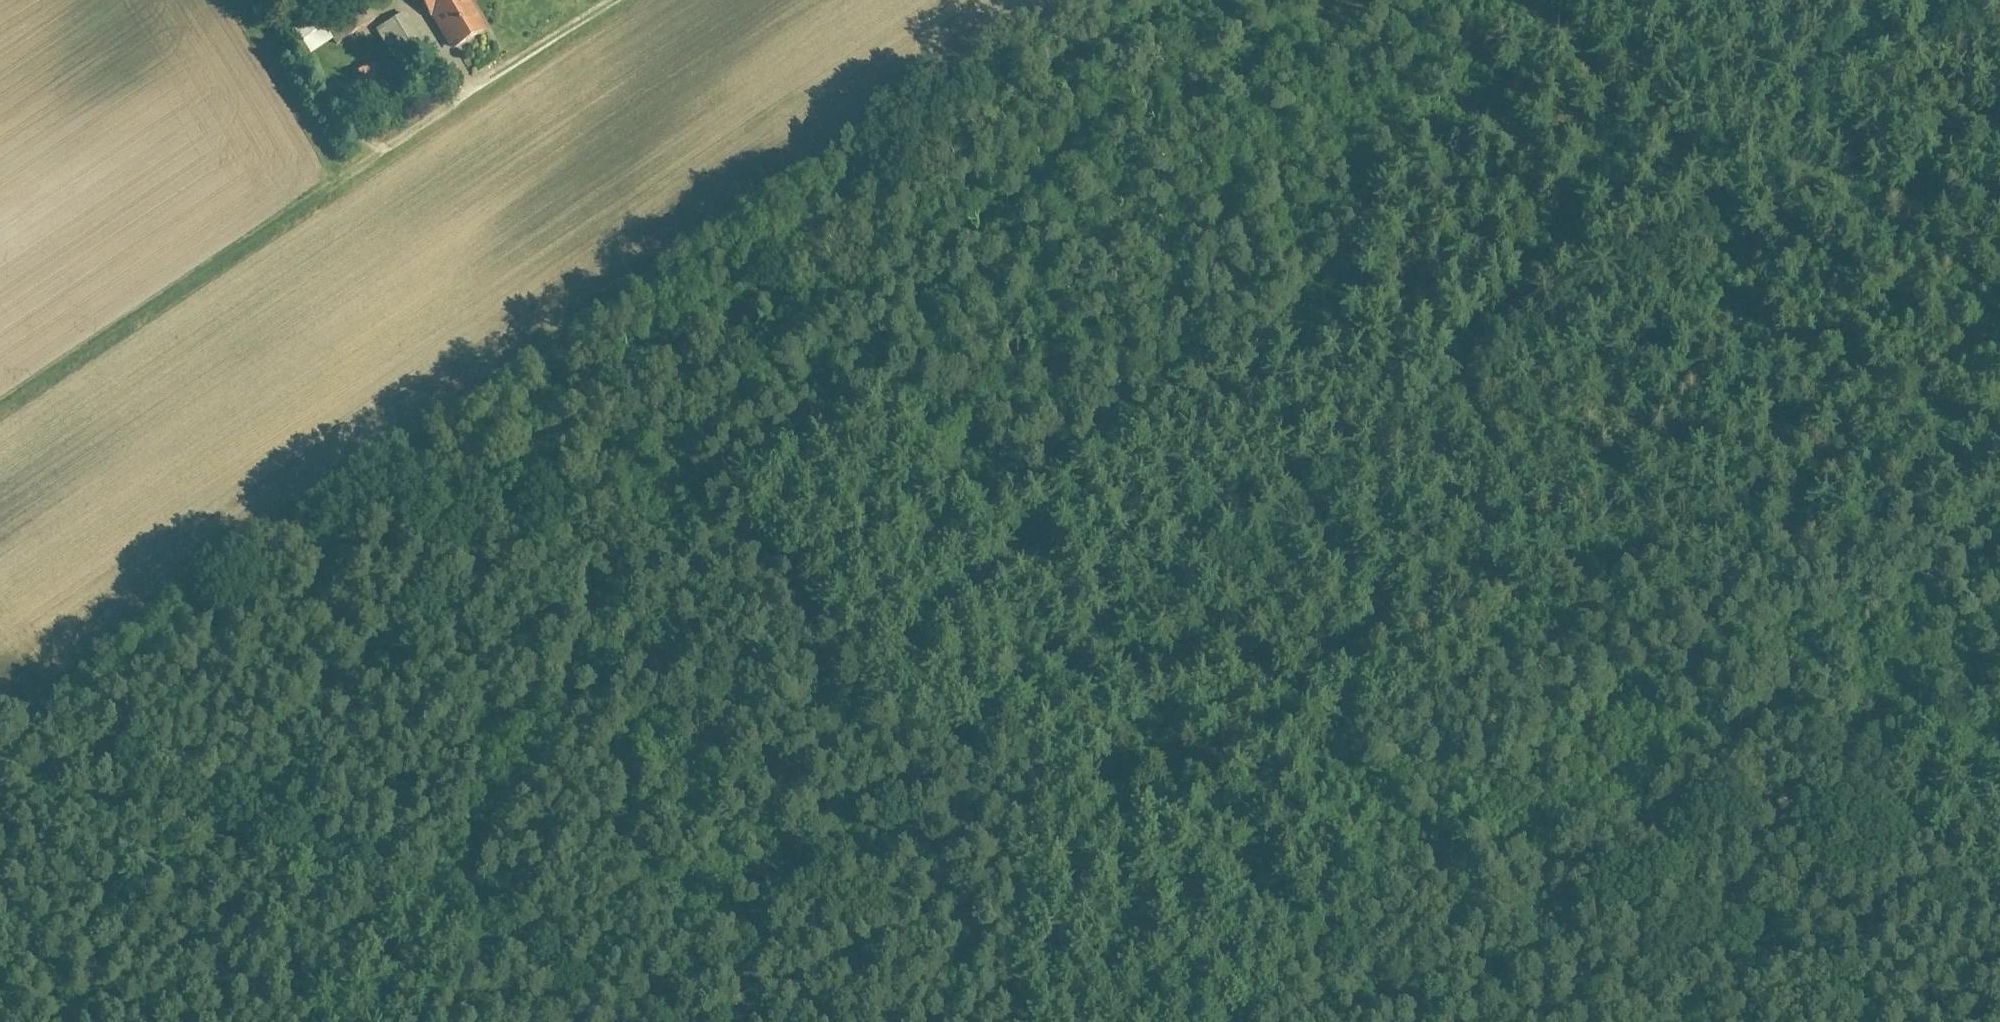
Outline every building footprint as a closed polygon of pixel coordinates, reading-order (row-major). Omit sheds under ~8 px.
[(454,52),(497,25),(481,0),(420,0),(454,52)] [(404,17),(376,34),(396,68),(424,50),(404,17)] [(383,82),(365,55),(345,68),(364,95),(383,82)]
